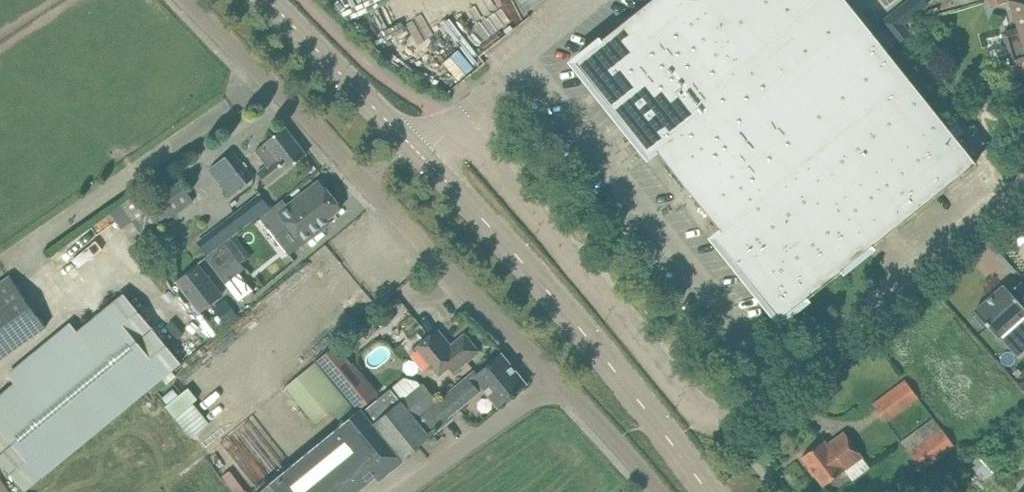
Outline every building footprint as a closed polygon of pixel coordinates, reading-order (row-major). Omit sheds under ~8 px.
[(527,11),(542,0),(521,0),(527,11)] [(846,0),(650,0),(573,61),(648,155),(655,148),(721,231),(714,237),(780,320),(976,163),(846,0)] [(1018,29),(1003,33),(1012,63),(1023,60),(1023,0),(1010,0),(1018,29)] [(258,173),(267,184),(306,154),(285,126),(264,142),(265,143),(255,150),(267,165),(258,173)] [(209,169),(230,195),(254,177),(233,150),(209,169)] [(283,198),(259,217),(275,237),(290,226),(303,243),(330,222),(328,221),(327,219),(331,216),(341,208),(319,180),(291,202),(288,205),(288,204),(283,198)] [(142,235),(164,219),(164,220),(193,201),(183,185),(154,205),(142,189),(121,204),(142,235)] [(225,242),(206,257),(206,258),(226,283),(245,268),(243,264),(230,248),(226,243),(225,242)] [(219,297),(195,266),(176,280),(200,312),(219,297)] [(46,327),(10,275),(0,283),(0,359),(46,327)] [(1020,281),(1009,290),(1004,284),(974,311),(976,313),(973,316),(983,327),(986,324),(997,337),(999,336),(1008,346),(1023,332),(1023,285),(1020,281)] [(124,293),(0,395),(0,460),(25,490),(180,362),(124,293)] [(450,346),(437,329),(416,347),(439,375),(449,367),(453,373),(479,352),(464,334),(450,346)] [(317,359),(358,409),(378,392),(353,362),(352,363),(336,344),(317,359)] [(475,370),(444,395),(456,410),(483,387),(498,407),(526,384),(501,353),(477,372),(475,370)] [(364,409),(361,411),(359,409),(357,411),(316,360),(315,361),(316,362),(286,386),(285,385),(284,386),(315,424),(332,410),(342,423),(269,482),(269,483),(258,491),(355,491),(374,476),(378,481),(402,461),(401,460),(404,457),(364,409)] [(886,421),(918,397),(905,380),(873,403),(886,421)] [(423,382),(401,401),(415,419),(438,400),(423,382)] [(168,403),(193,436),(213,420),(188,387),(168,403)] [(448,416),(456,410),(444,395),(438,400),(415,419),(401,401),(390,388),(364,409),(404,457),(451,419),(448,416)] [(934,421),(903,443),(921,468),(952,446),(934,421)] [(869,467),(862,456),(844,432),(827,444),(824,440),(802,457),(824,485),(845,469),(852,480),(869,467)] [(184,476),(197,491),(208,491),(221,481),(204,460),(184,476)]
